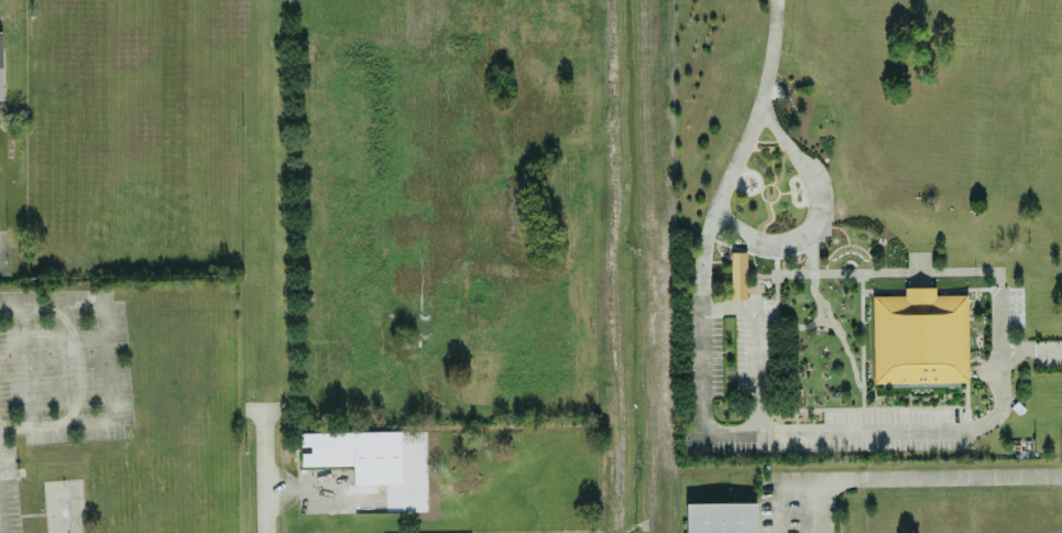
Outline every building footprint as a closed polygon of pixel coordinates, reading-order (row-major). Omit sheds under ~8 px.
[(873,382),(968,380),(967,293),(934,293),(934,285),(905,286),(905,294),(872,294),(873,382)] [(402,482),(402,430),(300,431),(300,445),(310,444),(310,451),(300,451),(300,464),(352,464),(352,482),(402,482)] [(756,501),(685,502),(686,532),(756,532),(756,501)]
